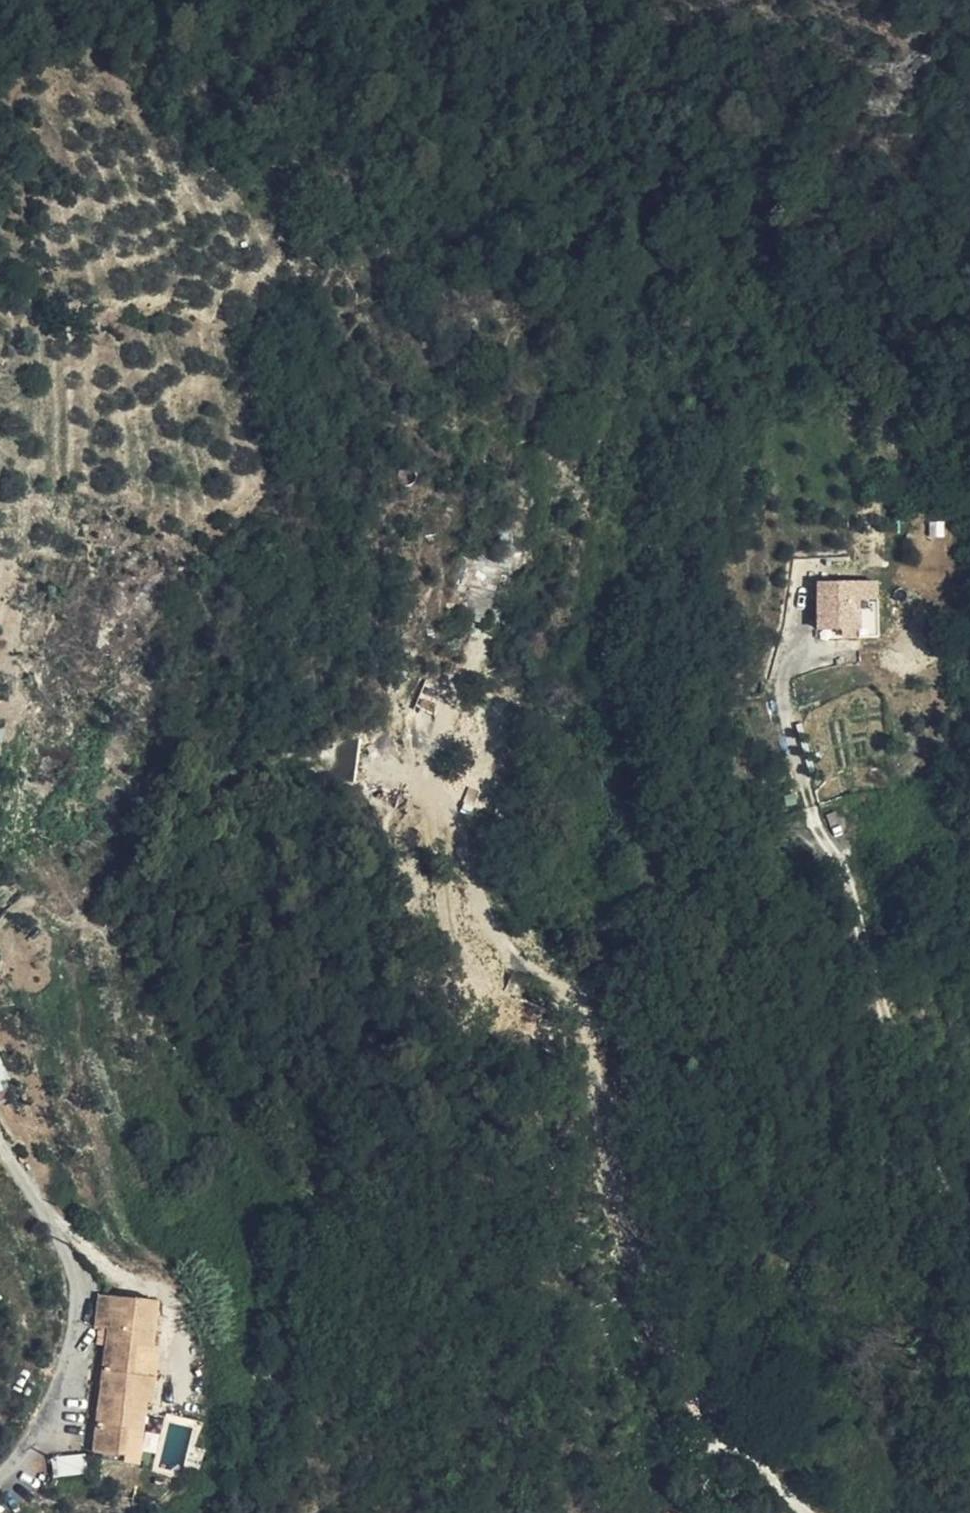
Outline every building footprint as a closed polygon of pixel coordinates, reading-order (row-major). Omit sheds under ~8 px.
[(863,584),(838,585),(838,597),(858,597),(868,598),(867,589),(863,589),(863,584)] [(838,597),(838,585),(818,585),(818,629),(859,630),(858,597),(838,597)] [(157,1305),(100,1298),(95,1327),(106,1329),(94,1453),(138,1459),(145,1405),(151,1405),(155,1379),(149,1378),(157,1305)]
